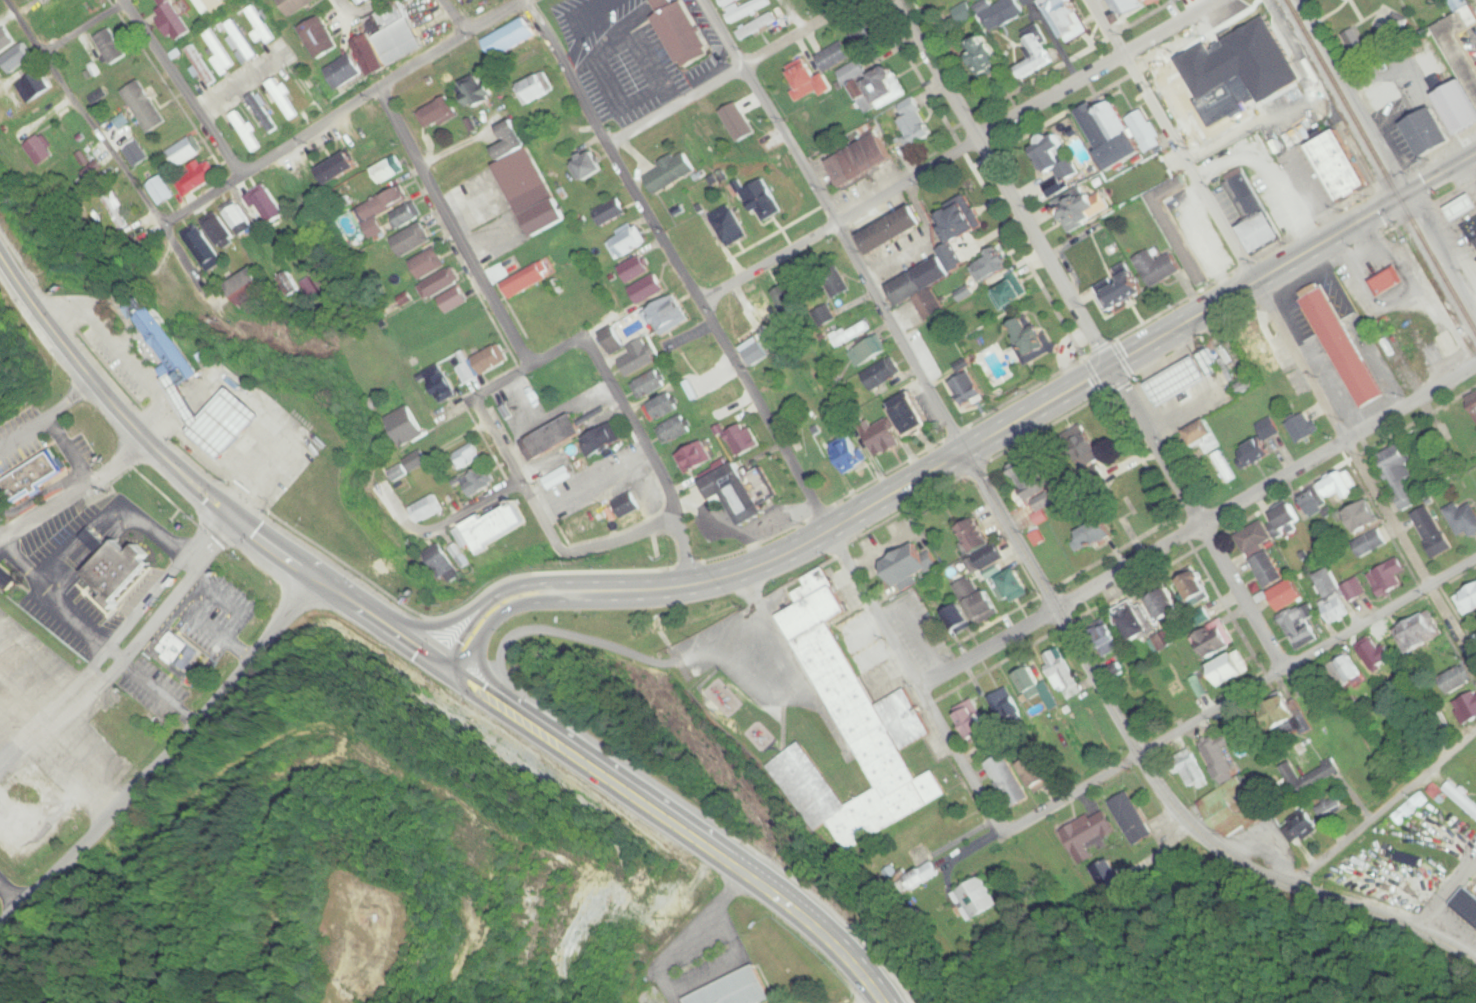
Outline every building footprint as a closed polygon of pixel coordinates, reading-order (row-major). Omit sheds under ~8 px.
[(174,0),(158,0),(164,8),(158,12),(177,42),(194,31),(174,0)] [(207,21),(240,0),(194,0),(207,21)] [(289,17),(315,0),(278,0),(289,17)] [(670,21),(692,11),(687,0),(669,0),(671,4),(664,8),(670,21)] [(731,21),(771,6),(769,0),(760,0),(728,12),(731,21)] [(1017,0),(1008,0),(992,8),(988,0),(979,5),(992,32),(1025,16),(1017,0)] [(1073,0),(1045,0),(1044,1),(1067,45),(1090,33),(1073,0)] [(1119,23),(1160,0),(1106,0),(1119,23)] [(365,19),(384,66),(425,50),(405,2),(365,19)] [(1473,5),(1475,10),(1475,28),(1461,36),(1475,63),(1475,99),(1465,79),(1435,27),(1473,5)] [(265,45),(275,40),(259,6),(250,10),(265,45)] [(706,33),(696,13),(680,21),(683,28),(676,32),(683,45),(706,33)] [(298,28),(319,61),(339,48),(318,15),(298,28)] [(738,30),(741,38),(778,23),(775,15),(738,30)] [(1201,100),(1244,74),(1262,104),(1305,79),(1267,15),(1224,40),(1229,47),(1215,55),(1208,43),(1178,61),(1201,100)] [(227,25),(251,61),(259,56),(235,20),(227,25)] [(534,39),(526,20),(482,38),(490,57),(534,39)] [(851,34),(861,52),(885,38),(874,20),(851,34)] [(18,43),(7,27),(0,31),(0,55),(18,43)] [(115,67),(130,56),(110,29),(95,40),(115,67)] [(225,75),(238,65),(211,29),(204,35),(221,58),(215,62),(225,75)] [(1033,60),(1019,69),(1025,80),(1056,62),(1040,33),(1023,42),(1033,60)] [(353,42),(370,78),(380,73),(362,37),(353,42)] [(827,74),(853,57),(843,41),(817,58),(827,74)] [(972,69),(989,69),(989,41),(972,41),(972,69)] [(2,59),(12,73),(31,59),(21,45),(2,59)] [(219,81),(193,46),(186,51),(211,87),(219,81)] [(328,64),(335,88),(363,80),(357,56),(328,64)] [(820,91),(823,97),(835,90),(825,71),(817,75),(807,58),(789,68),(799,87),(793,90),(799,102),(820,91)] [(847,87),(869,74),(860,59),(838,73),(847,87)] [(908,93),(891,66),(864,82),(881,109),(908,93)] [(472,108),(496,99),(486,73),(463,82),(472,108)] [(552,92),(541,74),(516,89),(527,107),(552,92)] [(25,105),(43,94),(31,75),(13,85),(25,105)] [(292,121),(301,115),(277,78),(268,84),(292,121)] [(1465,79),(1475,99),(1475,127),(1460,136),(1437,95),(1465,79)] [(250,97),(272,135),(280,130),(258,92),(250,97)] [(766,142),(741,97),(731,103),(755,147),(766,142)] [(147,103),(143,98),(128,109),(148,136),(170,121),(153,98),(147,103)] [(427,130),(457,117),(448,98),(418,111),(427,130)] [(906,118),(901,120),(909,137),(905,139),(909,147),(933,136),(916,98),(900,105),(906,118)] [(1109,171),(1142,152),(1113,101),(1097,110),(1093,103),(1076,112),(1109,171)] [(1423,158),(1453,140),(1434,107),(1404,125),(1423,158)] [(1127,118),(1147,153),(1162,145),(1157,137),(1160,135),(1153,122),(1151,124),(1142,109),(1127,118)] [(254,153),(262,147),(240,111),(231,116),(254,153)] [(531,237),(564,223),(519,120),(502,127),(509,144),(496,149),(502,164),(500,165),(531,237)] [(1311,147),(1338,131),(1370,185),(1343,201),(1311,147)] [(23,145),(36,167),(54,156),(41,134),(23,145)] [(829,161),(843,188),(894,162),(880,134),(829,161)] [(1072,177),(1056,152),(1065,147),(1057,135),(1029,152),(1045,178),(1054,172),(1061,184),(1072,177)] [(202,153),(191,137),(167,153),(178,169),(202,153)] [(124,150),(134,163),(147,153),(141,146),(135,151),(130,145),(124,150)] [(662,170),(646,177),(654,194),(697,174),(686,150),(659,163),(662,170)] [(582,183),(604,171),(595,152),(572,163),(582,183)] [(359,170),(351,154),(319,168),(326,184),(359,170)] [(381,185),(404,172),(396,157),(373,169),(381,185)] [(218,181),(209,165),(178,182),(187,198),(218,181)] [(1254,256),(1237,227),(1248,221),(1226,184),(1228,182),(1225,177),(1243,166),(1285,238),(1254,256)] [(162,206),(178,197),(164,175),(148,185),(162,206)] [(781,212),(767,179),(743,189),(757,222),(781,212)] [(250,194),(271,226),(287,215),(266,183),(250,194)] [(1071,234),(1051,201),(1081,184),(1089,197),(1093,195),(1100,207),(1090,212),(1095,221),(1071,234)] [(409,200),(402,187),(357,210),(372,238),(384,232),(376,218),(409,200)] [(128,227),(111,193),(103,197),(120,231),(128,227)] [(1475,210),(1475,201),(1472,194),(1447,208),(1455,222),(1475,210)] [(924,290),(966,272),(962,262),(980,255),(971,234),(983,229),(968,195),(945,205),(949,212),(936,218),(949,246),(936,251),(940,260),(888,283),(897,306),(915,299),(925,322),(936,318),(924,290)] [(603,228),(629,214),(620,198),(595,212),(603,228)] [(419,218),(410,203),(392,214),(400,229),(419,218)] [(238,231),(252,222),(240,204),(226,213),(238,231)] [(748,235),(729,204),(710,216),(729,247),(748,235)] [(859,233),(869,254),(923,227),(914,207),(859,233)] [(1472,243),(1475,241),(1475,243),(1475,217),(1462,225),(1472,243)] [(232,242),(216,220),(206,226),(222,249),(232,242)] [(392,239),(403,258),(433,241),(423,222),(392,239)] [(618,260),(646,244),(634,224),(606,240),(618,260)] [(221,258),(202,227),(186,237),(205,268),(221,258)] [(411,261),(420,280),(447,266),(438,247),(411,261)] [(1133,260),(1150,289),(1181,271),(1172,254),(1159,262),(1151,249),(1133,260)] [(1003,272),(993,251),(969,263),(979,284),(1003,272)] [(652,272),(643,256),(620,268),(629,284),(652,272)] [(1097,288),(1112,280),(1114,282),(1119,278),(1114,268),(1128,260),(1146,293),(1118,309),(1116,307),(1110,311),(1097,288)] [(549,279),(540,263),(504,284),(512,300),(549,279)] [(1381,297),(1405,283),(1396,268),(1372,281),(1381,297)] [(459,284),(450,269),(421,285),(429,300),(459,284)] [(229,282),(240,309),(270,297),(260,270),(229,282)] [(640,306),(667,290),(657,274),(631,290),(640,306)] [(823,306),(843,296),(833,275),(813,285),(823,306)] [(1001,311),(1030,297),(1021,277),(991,291),(1001,311)] [(1300,298),(1362,408),(1386,395),(1323,285),(1300,298)] [(439,299),(447,314),(469,301),(461,287),(439,299)] [(784,301),(778,288),(769,292),(784,325),(804,316),(795,296),(784,301)] [(748,300),(765,339),(781,332),(765,293),(748,300)] [(660,337),(689,319),(674,295),(645,313),(660,337)] [(156,307),(135,319),(195,424),(211,415),(191,381),(197,378),(156,307)] [(1031,327),(1029,319),(1011,325),(1024,362),(1054,351),(1043,323),(1031,327)] [(872,333),(867,321),(832,336),(837,347),(872,333)] [(613,354),(628,347),(618,327),(603,334),(613,354)] [(1278,363),(1261,328),(1244,337),(1261,372),(1278,363)] [(850,354),(859,368),(884,352),(875,338),(850,354)] [(656,361),(644,340),(627,350),(631,356),(619,362),(628,378),(656,361)] [(507,364),(498,347),(465,363),(474,380),(507,364)] [(1147,382),(1159,406),(1224,374),(1211,350),(1147,382)] [(899,376),(889,360),(863,375),(873,391),(899,376)] [(644,398),(665,385),(655,369),(634,382),(644,398)] [(458,393),(444,371),(428,381),(441,403),(458,393)] [(739,405),(731,389),(708,400),(717,416),(739,405)] [(533,410),(540,407),(531,390),(524,393),(533,410)] [(656,421),(678,408),(667,391),(646,405),(656,421)] [(933,428),(915,392),(892,403),(910,439),(933,428)] [(1279,410),(1291,405),(1285,393),(1273,399),(1279,410)] [(1475,418),(1475,393),(1465,400),(1475,418)] [(425,435),(410,405),(386,416),(401,447),(425,435)] [(1287,424),(1299,445),(1322,432),(1310,410),(1287,424)] [(690,432),(681,414),(658,427),(667,444),(690,432)] [(584,436),(574,416),(522,441),(532,461),(584,436)] [(1257,425),(1264,437),(1247,446),(1256,463),(1273,455),(1267,442),(1282,435),(1273,417),(1257,425)] [(901,442),(888,419),(864,432),(877,455),(901,442)] [(725,433),(738,457),(760,446),(747,421),(725,433)] [(1207,452),(1218,447),(1208,421),(1185,430),(1192,449),(1204,444),(1207,452)] [(1103,457),(1083,424),(1063,437),(1083,470),(1103,457)] [(590,459),(619,444),(610,426),(580,441),(590,459)] [(714,460),(703,440),(675,456),(686,476),(714,460)] [(846,470),(860,461),(848,441),(834,450),(846,470)] [(483,459),(475,443),(451,456),(459,471),(483,459)] [(1419,504),(1408,480),(1416,476),(1402,445),(1378,456),(1404,511),(1419,504)] [(50,450),(0,478),(0,484),(11,504),(64,475),(50,450)] [(410,474),(430,463),(422,450),(402,461),(410,474)] [(1230,483),(1237,478),(1220,452),(1213,457),(1230,483)] [(1039,512),(1054,504),(1047,491),(1053,488),(1037,460),(1013,474),(1029,503),(1033,500),(1039,512)] [(716,507),(730,501),(741,526),(764,516),(741,463),(704,480),(716,507)] [(484,480),(472,470),(461,484),(478,497),(493,479),(488,475),(484,480)] [(1338,507),(1360,493),(1346,471),(1324,485),(1338,507)] [(1298,496),(1309,517),(1327,508),(1317,487),(1298,496)] [(642,510),(634,492),(614,502),(623,520),(642,510)] [(418,523),(444,511),(436,495),(410,508),(418,523)] [(1361,536),(1383,519),(1368,499),(1345,516),(1361,536)] [(528,525),(518,503),(483,519),(482,516),(461,526),(472,550),(528,525)] [(1302,521),(1291,503),(1274,514),(1285,532),(1302,521)] [(1460,537),(1469,532),(1472,538),(1475,535),(1475,508),(1473,503),(1462,510),(1458,503),(1445,510),(1460,537)] [(1438,558),(1454,547),(1428,506),(1412,517),(1438,558)] [(1084,548),(1111,538),(1105,520),(1077,530),(1084,548)] [(1244,554),(1272,540),(1263,522),(1235,536),(1244,554)] [(985,550),(969,523),(958,529),(985,572),(1008,558),(998,542),(985,550)] [(156,563),(139,546),(132,553),(119,540),(111,548),(91,529),(82,538),(102,558),(84,576),(114,605),(156,563)] [(1355,545),(1364,559),(1388,543),(1379,529),(1355,545)] [(436,580),(455,569),(441,544),(422,555),(436,580)] [(884,562),(897,587),(933,569),(921,546),(904,555),(903,552),(884,562)] [(1252,560),(1266,589),(1284,580),(1270,551),(1252,560)] [(1369,574),(1383,598),(1406,585),(1400,575),(1408,570),(1400,557),(1369,574)] [(830,562),(807,576),(811,584),(800,591),(807,602),(787,614),(883,785),(855,801),(806,737),(773,762),(821,825),(834,817),(852,846),(953,792),(940,767),(924,774),(908,747),(938,729),(912,684),(883,701),(838,620),(857,609),(830,562)] [(989,573),(998,592),(1004,589),(1011,603),(1030,595),(1017,567),(1004,573),(1001,567),(989,573)] [(1193,605),(1211,595),(1196,567),(1177,577),(1193,605)] [(1359,577),(1341,586),(1331,567),(1316,575),(1327,597),(1319,602),(1331,625),(1351,614),(1346,605),(1368,594),(1359,577)] [(1269,593),(1281,612),(1305,598),(1293,578),(1269,593)] [(964,601),(973,601),(973,617),(993,617),(993,592),(977,592),(977,580),(964,580),(964,601)] [(1467,616),(1475,611),(1475,586),(1457,596),(1467,616)] [(1150,599),(1164,623),(1183,612),(1168,587),(1150,599)] [(1133,642),(1153,631),(1133,597),(1113,609),(1133,642)] [(1318,634),(1305,607),(1285,616),(1298,643),(1318,634)] [(1396,631),(1408,656),(1428,646),(1424,637),(1438,630),(1431,614),(1396,631)] [(1121,648),(1107,619),(1087,628),(1102,658),(1121,648)] [(1193,637),(1205,661),(1237,645),(1225,621),(1193,637)] [(185,671),(200,652),(174,631),(159,650),(185,671)] [(1394,658),(1374,632),(1354,648),(1375,673),(1394,658)] [(1062,695),(1079,686),(1060,648),(1042,657),(1062,695)] [(1213,668),(1226,689),(1252,672),(1239,651),(1213,668)] [(1365,678),(1351,652),(1328,665),(1342,691),(1365,678)] [(1051,711),(1056,709),(1036,662),(1015,671),(1029,703),(1045,696),(1051,711)] [(1450,696),(1472,684),(1461,666),(1439,678),(1450,696)] [(1004,724),(1022,713),(1006,688),(988,699),(1004,724)] [(1462,696),(1467,721),(1475,719),(1475,693),(1462,696)] [(1307,719),(1296,695),(1273,706),(1284,730),(1307,719)] [(991,734),(973,700),(955,710),(973,744),(991,734)] [(1216,782),(1233,775),(1224,750),(1230,748),(1224,733),(1201,742),(1216,782)] [(1210,784),(1192,750),(1173,760),(1191,794),(1210,784)] [(1033,790),(1045,785),(1034,758),(1022,763),(1033,790)] [(1010,784),(997,759),(987,764),(1000,789),(1010,784)] [(1295,782),(1303,796),(1342,774),(1334,759),(1295,782)] [(1201,802),(1224,838),(1263,813),(1240,777),(1201,802)] [(1450,781),(1443,789),(1475,822),(1475,807),(1450,781)] [(1391,818),(1401,827),(1428,800),(1419,791),(1391,818)] [(1146,836),(1118,798),(1107,805),(1135,844),(1146,836)] [(1316,807),(1323,824),(1346,814),(1338,798),(1316,807)] [(1069,853),(1115,832),(1106,811),(1059,832),(1069,853)] [(1282,826),(1294,847),(1318,833),(1307,812),(1282,826)] [(912,890),(939,875),(932,863),(905,877),(912,890)] [(1473,881),(1453,906),(1472,922),(1475,918),(1475,884),(1473,881)] [(964,914),(991,914),(991,883),(964,883),(964,914)] [(758,967),(684,998),(687,1002),(767,1002),(772,1001),(758,967)]
